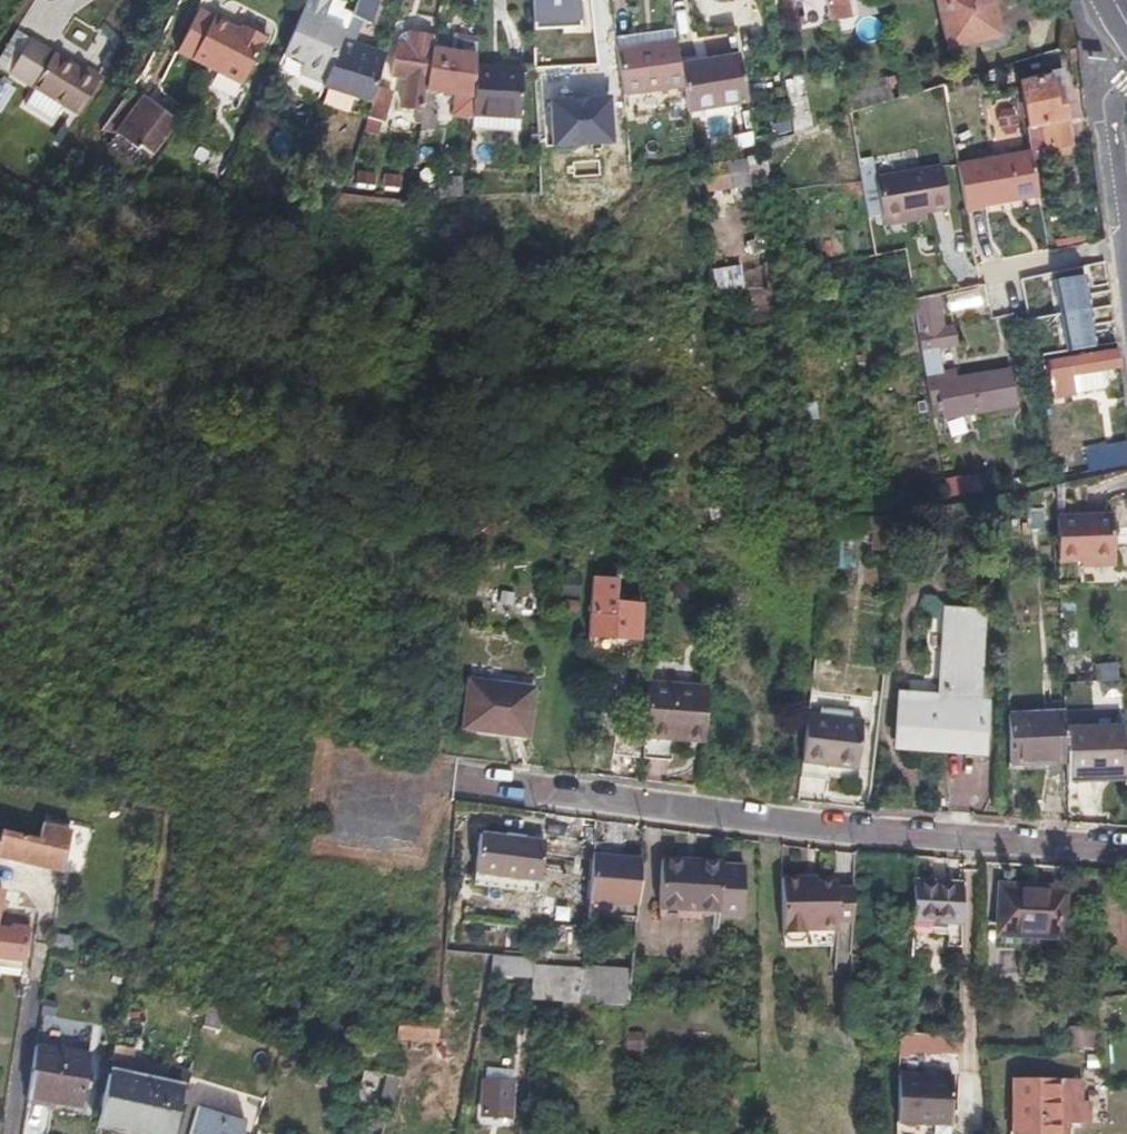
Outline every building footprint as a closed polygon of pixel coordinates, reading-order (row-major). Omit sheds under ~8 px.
[(292,15),(277,54),(296,60),(292,71),(315,79),(333,32),(312,23),(322,0),(299,0),(292,15)] [(383,54),(343,39),(354,12),(362,15),(368,0),(346,0),(333,32),(315,79),(314,83),(368,100),(373,86),(383,54)] [(826,20),(846,15),(843,0),(822,0),(826,20)] [(856,11),(874,7),(872,0),(853,0),(856,11)] [(995,4),(994,0),(939,0),(950,44),(1002,32),(995,4)] [(237,29),(197,10),(176,53),(240,84),(263,36),(239,24),(237,29)] [(422,82),(428,49),(430,38),(408,33),(406,44),(394,41),(387,74),(422,82)] [(618,94),(679,84),(676,63),(672,37),(611,46),(618,94)] [(433,91),(470,95),(472,64),(472,54),(473,41),(458,39),(456,52),(428,49),(422,82),(417,115),(429,117),(433,91)] [(76,82),(27,49),(6,83),(73,128),(95,94),(76,82)] [(504,55),(472,54),(472,64),(470,95),(468,116),(517,119),(520,68),(503,66),(504,55)] [(676,63),(679,84),(683,107),(743,98),(736,55),(676,63)] [(1046,148),(1058,146),(1069,143),(1061,99),(1053,100),(1048,76),(1019,82),(1033,157),(1047,154),(1046,148)] [(79,77),(76,82),(95,94),(99,89),(79,77)] [(882,79),(842,91),(847,112),(887,100),(882,79)] [(363,116),(370,118),(377,120),(387,91),(373,86),(368,100),(363,116)] [(114,134),(142,98),(131,89),(103,125),(114,134)] [(178,128),(142,98),(114,134),(125,142),(130,137),(152,153),(162,140),(167,144),(178,128)] [(1028,151),(998,157),(1005,200),(1037,195),(1028,151)] [(721,154),(699,157),(703,182),(724,179),(721,154)] [(1005,200),(998,157),(957,165),(964,207),(1005,200)] [(941,167),(875,178),(881,218),(923,212),(947,208),(941,167)] [(458,174),(408,177),(409,196),(459,193),(458,174)] [(923,212),(881,218),(882,225),(924,219),(923,212)] [(1084,266),(1054,272),(1057,288),(1087,282),(1084,266)] [(942,352),(952,350),(961,349),(961,344),(1001,336),(998,319),(946,328),(940,293),(915,298),(924,349),(942,347),(942,352)] [(1097,351),(1097,338),(1067,338),(1066,350),(1097,351)] [(1057,397),(1066,395),(1075,394),(1073,376),(1096,371),(1117,368),(1114,350),(1050,361),(1057,397)] [(926,376),(933,418),(1014,404),(1007,369),(983,373),(984,379),(955,384),(954,378),(953,370),(935,373),(935,374),(926,376)] [(1099,390),(1096,371),(1073,376),(1075,394),(1099,390)] [(954,378),(955,384),(984,379),(983,373),(954,378)] [(1126,455),(1125,445),(1074,456),(1078,476),(1126,466),(1126,456),(1126,455)] [(964,470),(943,474),(945,488),(966,485),(964,470)] [(1047,504),(1028,507),(1032,524),(1050,521),(1047,504)] [(1081,565),(1086,565),(1114,565),(1113,520),(1055,521),(1057,565),(1081,565)] [(1115,585),(1114,565),(1086,565),(1081,565),(1082,586),(1115,585)] [(642,603),(634,603),(625,602),(624,615),(606,613),(610,580),(596,579),(590,635),(639,639),(642,603)] [(496,627),(519,629),(541,630),(543,599),(498,596),(499,592),(478,591),(474,630),(495,631),(496,627)] [(970,705),(974,659),(978,613),(945,610),(937,697),(902,694),(897,740),(976,747),(979,706),(970,705)] [(1093,663),(1093,681),(1117,680),(1116,662),(1093,663)] [(530,742),(532,719),(534,695),(473,689),(466,736),(530,742)] [(676,747),(680,694),(649,691),(645,734),(642,765),(674,768),(676,747)] [(707,697),(680,694),(676,747),(702,749),(707,697)] [(1063,711),(1036,713),(1009,714),(1010,766),(1065,764),(1063,711)] [(799,765),(828,769),(857,772),(862,724),(803,718),(799,765)] [(1067,774),(1094,775),(1121,775),(1121,728),(1067,728),(1067,774)] [(614,761),(642,765),(645,734),(617,732),(614,761)] [(1094,813),(1094,784),(1071,785),(1072,813),(1094,813)] [(67,850),(72,830),(43,823),(39,840),(0,830),(0,856),(63,871),(67,850)] [(539,847),(477,841),(473,880),(536,887),(539,847)] [(583,904),(632,908),(636,863),(586,860),(583,904)] [(654,912),(684,914),(700,915),(706,915),(706,866),(656,865),(654,912)] [(706,866),(706,915),(715,916),(717,867),(706,866)] [(472,893),(535,899),(536,887),(473,880),(472,893)] [(791,882),(791,941),(795,946),(806,946),(810,940),(810,934),(833,934),(839,934),(839,926),(852,926),(853,893),(838,893),(838,887),(808,888),(808,882),(791,882)] [(912,885),(912,902),(912,912),(912,918),(948,917),(947,943),(961,943),(962,884),(912,885)] [(1061,950),(1063,919),(1065,888),(1000,885),(997,948),(1061,950)] [(699,930),(700,915),(684,914),(654,912),(653,927),(699,930)] [(25,943),(27,928),(9,926),(8,930),(0,929),(0,954),(23,957),(25,943)] [(791,941),(791,951),(833,951),(833,934),(810,934),(810,940),(806,946),(795,946),(791,941)] [(52,952),(67,954),(70,939),(55,936),(52,952)] [(531,978),(532,957),(492,955),(490,975),(531,978)] [(624,1004),(625,966),(533,963),(532,1001),(624,1004)] [(390,1036),(410,1039),(431,1042),(436,1007),(395,1000),(390,1036)] [(911,1033),(910,1042),(910,1051),(944,1053),(945,1035),(911,1033)] [(960,1054),(960,1036),(945,1035),(944,1053),(960,1054)] [(54,1106),(54,1104),(55,1102),(78,1105),(86,1055),(34,1047),(26,1101),(54,1106)] [(114,1054),(111,1067),(184,1086),(187,1072),(114,1054)] [(133,1128),(163,1133),(169,1133),(177,1089),(106,1074),(96,1121),(133,1128)] [(897,1121),(923,1123),(949,1125),(952,1079),(899,1076),(897,1121)] [(1015,1080),(1014,1133),(1057,1133),(1057,1122),(1089,1123),(1090,1103),(1082,1102),(1082,1083),(1015,1080)] [(479,1111),(491,1113),(502,1114),(504,1085),(481,1083),(479,1111)] [(240,1123),(193,1108),(185,1133),(236,1133),(240,1123)]
